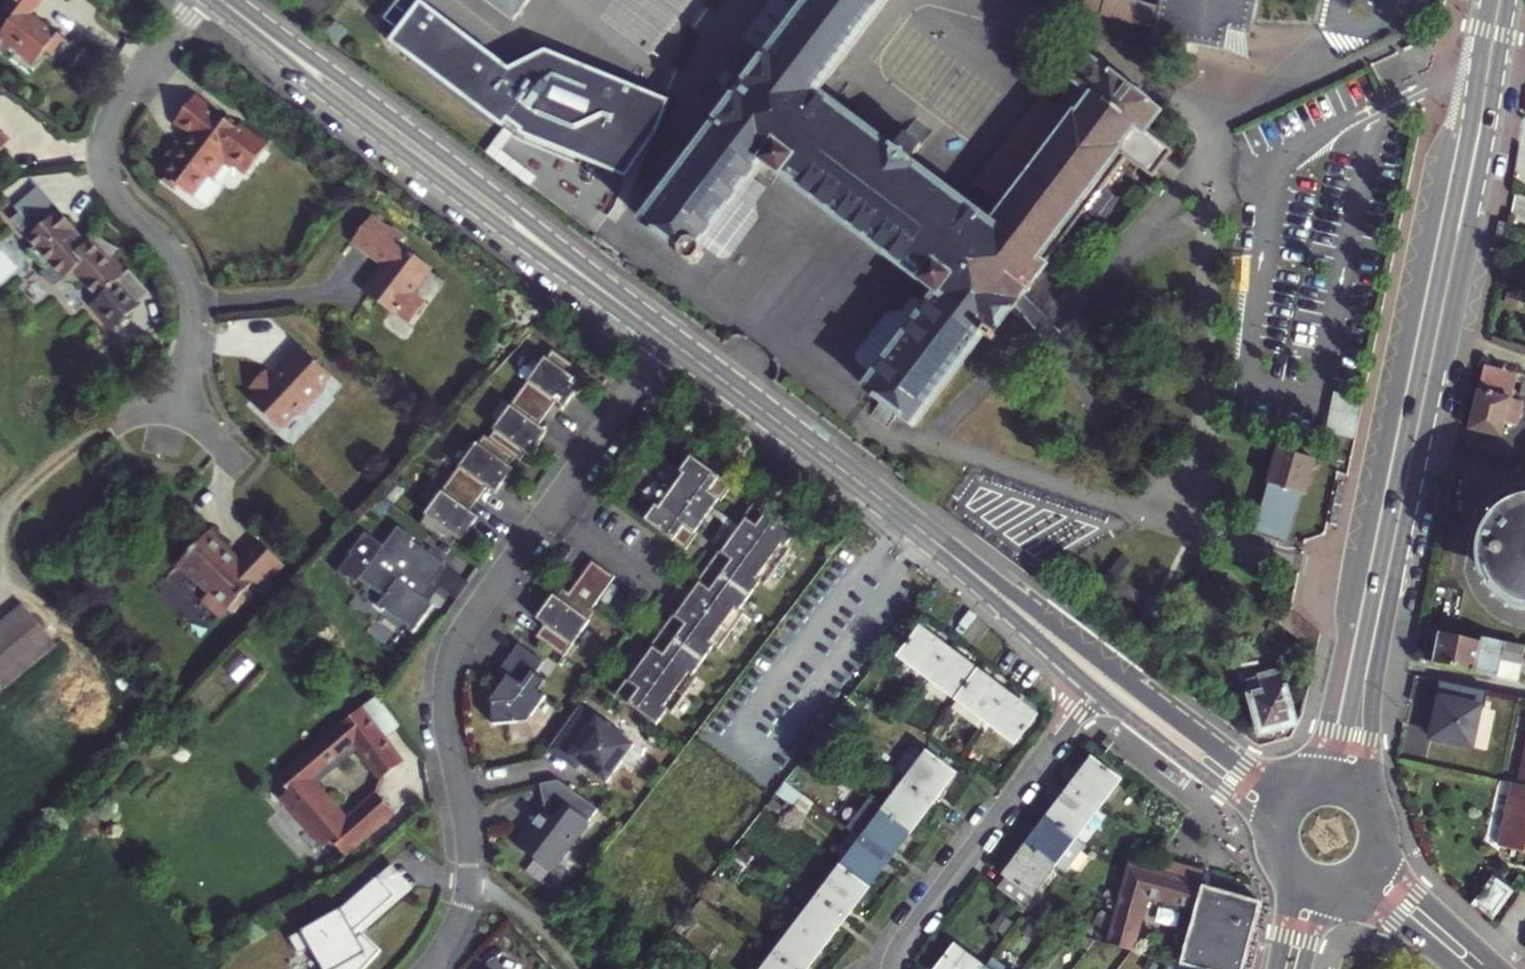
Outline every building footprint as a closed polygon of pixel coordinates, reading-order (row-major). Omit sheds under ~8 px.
[(11,55),(15,50),(33,63),(44,48),(49,53),(62,36),(39,19),(34,26),(25,19),(30,12),(39,0),(5,0),(0,7),(0,47),(11,55)] [(511,4),(506,0),(491,0),(505,11),(511,4)] [(511,4),(518,10),(526,0),(506,0),(511,4)] [(767,56),(745,86),(736,79),(751,59),(740,50),(700,102),(711,110),(719,101),(728,109),(643,221),(681,249),(681,258),(689,264),(695,263),(702,255),(701,248),(701,247),(721,262),(729,260),(759,221),(757,205),(767,190),(753,179),(764,164),(937,293),(927,307),(913,296),(902,310),(885,313),(854,353),(855,362),(874,377),(866,388),(874,394),(914,426),(983,335),(989,339),(1014,306),(1019,300),(1023,294),(1125,158),(1152,178),(1171,152),(1145,132),(1160,112),(1134,93),(1138,88),(1130,82),(1126,86),(1092,61),(1057,107),(1063,112),(996,201),(983,218),(907,162),(920,145),(904,132),(891,149),(817,94),(887,0),(809,0),(767,56)] [(767,56),(809,0),(771,0),(743,39),(767,56)] [(1158,0),(1042,0),(1157,32),(1163,1),(1158,0)] [(1248,12),(1245,28),(1228,26),(1227,30),(1249,33),(1253,16),(1256,0),(1250,0),(1248,12)] [(456,32),(418,3),(387,44),(501,130),(507,123),(520,133),(518,137),(625,177),(655,132),(668,100),(543,52),(507,70),(456,32)] [(30,12),(25,19),(34,26),(39,19),(30,12)] [(1063,112),(1057,107),(1038,93),(971,182),(996,201),(1063,112)] [(234,166),(246,175),(268,146),(240,126),(238,129),(196,98),(177,123),(197,137),(188,149),(179,142),(168,157),(174,161),(164,175),(193,198),(209,176),(213,179),(225,163),(233,169),(234,166)] [(70,241),(75,236),(52,212),(41,221),(28,233),(34,240),(26,247),(34,256),(30,260),(47,278),(49,275),(53,272),(66,286),(68,284),(80,284),(86,290),(101,306),(114,293),(114,290),(126,279),(110,263),(117,253),(110,251),(104,246),(100,242),(94,241),(90,242),(90,245),(87,248),(78,249),(70,241)] [(26,231),(28,233),(41,221),(39,218),(26,231)] [(373,272),(354,297),(387,323),(388,322),(400,330),(418,309),(406,300),(424,277),(391,252),(395,246),(384,237),(365,221),(344,249),(373,272)] [(387,234),(384,237),(395,246),(398,243),(387,234)] [(87,248),(75,236),(70,241),(78,249),(87,248)] [(53,272),(49,275),(65,291),(86,290),(80,284),(68,284),(66,286),(53,272)] [(425,516),(419,524),(450,547),(456,538),(462,529),(467,532),(477,517),(469,510),(486,487),(494,493),(506,478),(502,475),(508,466),(514,458),(518,461),(524,453),(531,443),(535,447),(546,431),(537,425),(554,401),(563,408),(574,392),(570,389),(577,380),(583,372),(552,350),(546,358),(544,357),(518,393),(492,429),(493,431),(488,438),(483,436),(478,443),(476,442),(450,479),(424,515),(425,516)] [(289,421),(292,424),(318,396),(314,393),(323,383),(291,353),(274,372),(277,375),(266,387),(258,380),(243,395),(251,402),(244,410),(274,438),(289,421)] [(1505,424),(1516,425),(1521,401),(1510,399),(1514,382),(1520,384),(1519,394),(1524,395),(1524,377),(1521,375),(1484,365),(1470,430),(1501,438),(1505,424)] [(570,389),(574,392),(581,383),(577,380),(570,389)] [(524,453),(528,456),(535,447),(531,443),(524,453)] [(1311,458),(1277,448),(1254,535),(1286,544),(1300,493),(1302,494),(1311,458)] [(694,531),(700,524),(712,507),(718,499),(720,501),(731,484),(690,455),(679,469),(675,466),(662,484),(649,501),(654,504),(643,519),(685,549),(696,533),(694,531)] [(502,475),(506,478),(512,468),(508,466),(502,475)] [(626,678),(614,694),(656,724),(666,710),(671,713),(697,677),(692,673),(713,645),(717,649),(743,613),(738,610),(759,581),(763,584),(789,548),(785,545),(795,531),(753,501),(742,517),(744,518),(739,526),(726,543),(721,551),(718,550),(696,581),(698,582),(692,590),(674,615),(672,614),(649,645),(651,647),(646,654),(633,672),(628,680),(626,678)] [(729,527),(721,540),(726,543),(739,526),(712,507),(700,524),(705,528),(714,516),(729,527)] [(1517,513),(1509,517),(1502,523),(1496,530),(1491,538),(1489,547),(1488,556),(1489,566),(1491,575),(1496,583),(1501,590),(1508,596),(1517,600),(1524,603),(1524,510),(1517,513)] [(359,579),(384,597),(376,608),(382,612),(384,610),(408,627),(407,629),(412,634),(433,606),(425,600),(435,585),(433,583),(445,566),(412,541),(413,539),(397,527),(383,546),(364,533),(349,554),(350,555),(337,573),(347,580),(348,579),(356,584),(359,579)] [(456,538),(460,542),(467,532),(462,529),(456,538)] [(248,554),(230,573),(226,576),(217,567),(220,564),(200,545),(169,578),(200,606),(192,613),(211,630),(218,622),(232,607),(244,595),(247,598),(270,574),(248,554)] [(544,625),(535,637),(563,657),(589,620),(588,619),(594,610),(591,609),(614,576),(592,560),(568,593),(563,589),(557,597),(550,606),(546,603),(535,618),(544,625)] [(230,573),(220,564),(217,567),(226,576),(230,573)] [(1148,599),(1118,574),(1089,613),(1118,634),(1148,599)] [(674,604),(680,608),(692,590),(680,582),(677,587),(683,592),(674,604)] [(546,603),(550,606),(557,597),(553,594),(546,603)] [(5,689),(58,640),(21,600),(0,619),(0,683),(5,689)] [(235,610),(232,607),(218,622),(221,625),(235,610)] [(899,654),(929,677),(950,651),(919,628),(899,654)] [(1439,633),(1432,662),(1519,682),(1524,658),(1524,647),(1502,642),(1480,638),(1479,642),(1439,633)] [(506,679),(491,699),(494,725),(528,721),(546,697),(538,691),(545,681),(535,673),(544,662),(519,644),(497,673),(506,679)] [(633,672),(646,654),(641,651),(632,663),(626,658),(621,664),(633,672)] [(929,677),(958,699),(978,672),(950,651),(929,677)] [(1246,679),(1261,736),(1296,727),(1281,670),(1246,679)] [(958,699),(987,721),(1007,694),(978,672),(958,699)] [(1478,745),(1483,686),(1435,681),(1429,741),(1478,745)] [(1036,715),(1007,694),(987,721),(1015,742),(1036,715)] [(958,699),(950,709),(979,731),(987,721),(958,699)] [(607,782),(634,744),(581,705),(549,748),(566,761),(570,755),(607,782)] [(277,779),(294,796),(355,745),(382,779),(403,764),(383,736),(360,708),(332,731),(322,740),(291,767),(276,780),(277,779)] [(906,782),(930,800),(952,770),(928,753),(906,782)] [(1093,759),(1071,788),(1095,805),(1116,777),(1093,759)] [(540,783),(547,807),(519,846),(554,871),(599,807),(559,780),(540,783)] [(884,811),(908,829),(930,800),(906,782),(884,811)] [(1514,784),(1500,847),(1524,852),(1524,786),(1519,785),(1514,784)] [(1073,834),(1095,805),(1071,788),(1049,816),(1073,834)] [(324,835),(351,865),(400,821),(373,791),(324,835)] [(814,804),(804,796),(794,809),(805,816),(814,804)] [(861,833),(874,809),(864,804),(851,827),(861,833)] [(862,840),(886,858),(908,829),(884,811),(862,840)] [(1049,816),(1028,845),(1051,863),(1063,872),(1085,843),(1073,834),(1049,816)] [(1146,860),(1154,848),(1127,830),(1119,841),(1146,860)] [(841,868),(865,886),(886,858),(862,840),(841,868)] [(1029,892),(1051,863),(1028,845),(997,886),(1026,909),(1028,910),(1037,897),(1029,892)] [(1204,871),(1167,860),(1167,869),(1204,880),(1204,871)] [(1129,864),(1126,875),(1116,912),(1108,942),(1132,949),(1146,898),(1195,912),(1180,963),(1200,968),(1243,968),(1261,902),(1253,900),(1168,876),(1129,864)] [(819,897),(843,915),(865,886),(841,868),(819,897)] [(381,950),(364,934),(363,935),(357,928),(395,895),(379,877),(343,909),(293,937),(301,953),(313,946),(327,968),(362,968),(381,950)] [(1473,905),(1492,918),(1511,891),(1492,878),(1478,898),(1473,905)] [(797,926),(822,944),(843,915),(819,897),(797,926)] [(1111,915),(1100,909),(1093,922),(1103,928),(1111,915)] [(794,968),(803,968),(822,944),(797,926),(776,955),(794,968)] [(982,968),(953,948),(937,968),(981,968),(982,968)] [(776,955),(765,968),(794,968),(776,955)] [(991,957),(982,968),(981,968),(1008,968),(991,957)] [(698,960),(692,968),(710,968),(698,960)]
